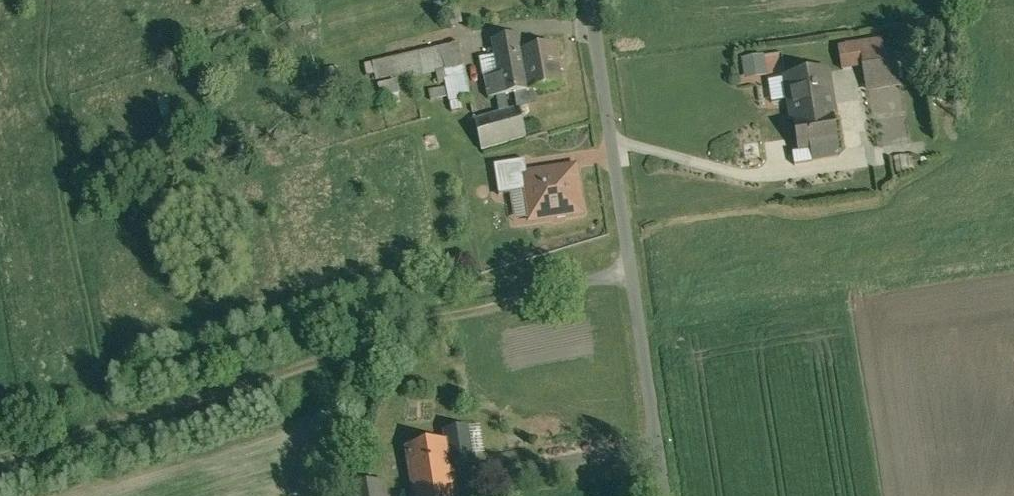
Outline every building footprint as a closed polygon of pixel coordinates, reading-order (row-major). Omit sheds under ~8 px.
[(528,42),(495,47),(497,64),(500,82),(488,84),(491,105),(519,100),(521,110),(527,113),(535,112),(539,107),(538,97),(566,93),(559,54),(531,58),(528,42)] [(841,52),(845,77),(865,73),(888,70),(884,45),(841,52)] [(474,105),(461,50),(369,71),(371,82),(381,80),(383,89),(401,85),(402,88),(445,78),(452,110),(474,105)] [(485,66),(488,84),(500,82),(497,64),(485,66)] [(753,87),(772,84),(769,65),(750,68),(753,87)] [(888,70),(865,73),(869,97),(902,91),(899,68),(888,70)] [(840,123),(833,76),(789,82),(786,83),(789,106),(793,130),(797,129),(799,145),(838,139),(835,123),(840,123)] [(401,85),(383,89),(381,90),(386,114),(407,110),(402,88),(401,85)] [(513,120),(512,118),(479,127),(487,156),(529,144),(521,117),(513,120)] [(838,139),(799,145),(796,145),(798,161),(813,159),(814,169),(842,165),(838,139)] [(461,153),(459,140),(447,143),(448,152),(452,151),(452,155),(461,153)] [(502,200),(527,196),(524,179),(529,178),(528,168),(497,172),(502,200)] [(589,222),(581,171),(529,178),(524,179),(527,196),(532,231),(589,222)] [(454,450),(460,484),(484,480),(477,437),(451,439),(453,450),(454,450)] [(411,457),(418,495),(462,495),(460,484),(454,450),(453,450),(411,457)]
